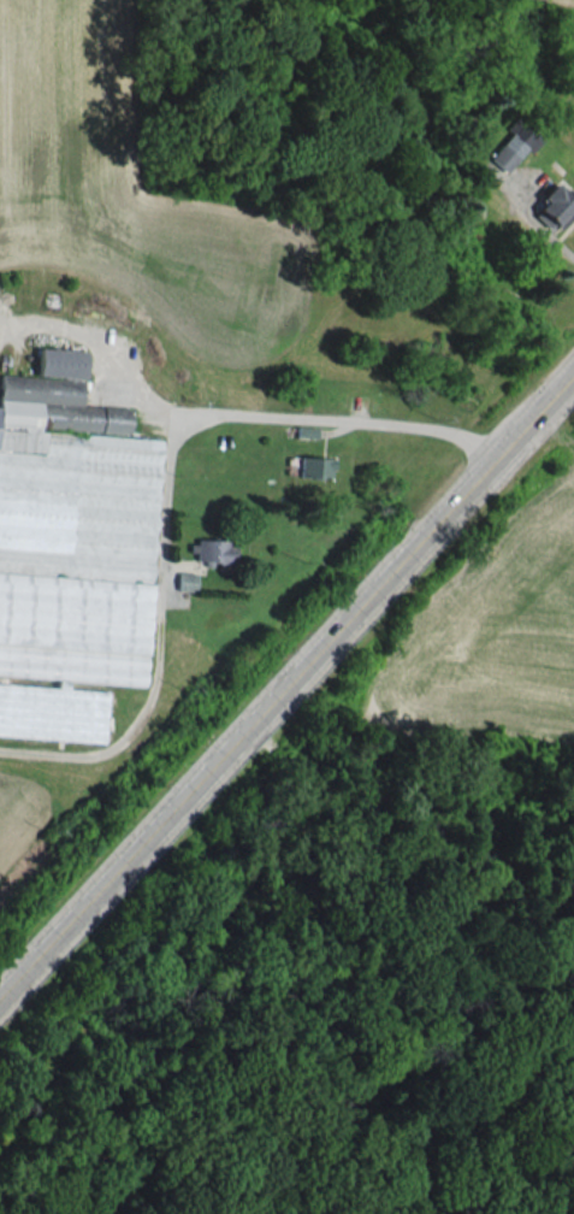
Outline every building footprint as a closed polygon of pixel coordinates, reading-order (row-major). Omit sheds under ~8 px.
[(505,172),(527,147),(532,151),(542,139),(517,116),(506,128),(511,133),(489,157),(505,172)] [(573,214),(573,189),(568,195),(554,182),(539,198),(543,202),(535,212),(557,232),(573,214)] [(57,678),(57,688),(0,683),(0,734),(102,743),(106,691),(66,688),(67,679),(143,685),(161,440),(40,430),(40,429),(129,435),(131,408),(81,405),(84,350),(40,348),(37,377),(1,375),(0,391),(0,674),(57,678)] [(331,457),(300,456),(299,476),(331,477),(331,457)] [(235,541),(193,541),(193,561),(235,561),(235,541)] [(196,573),(178,572),(177,589),(195,590),(196,573)]
